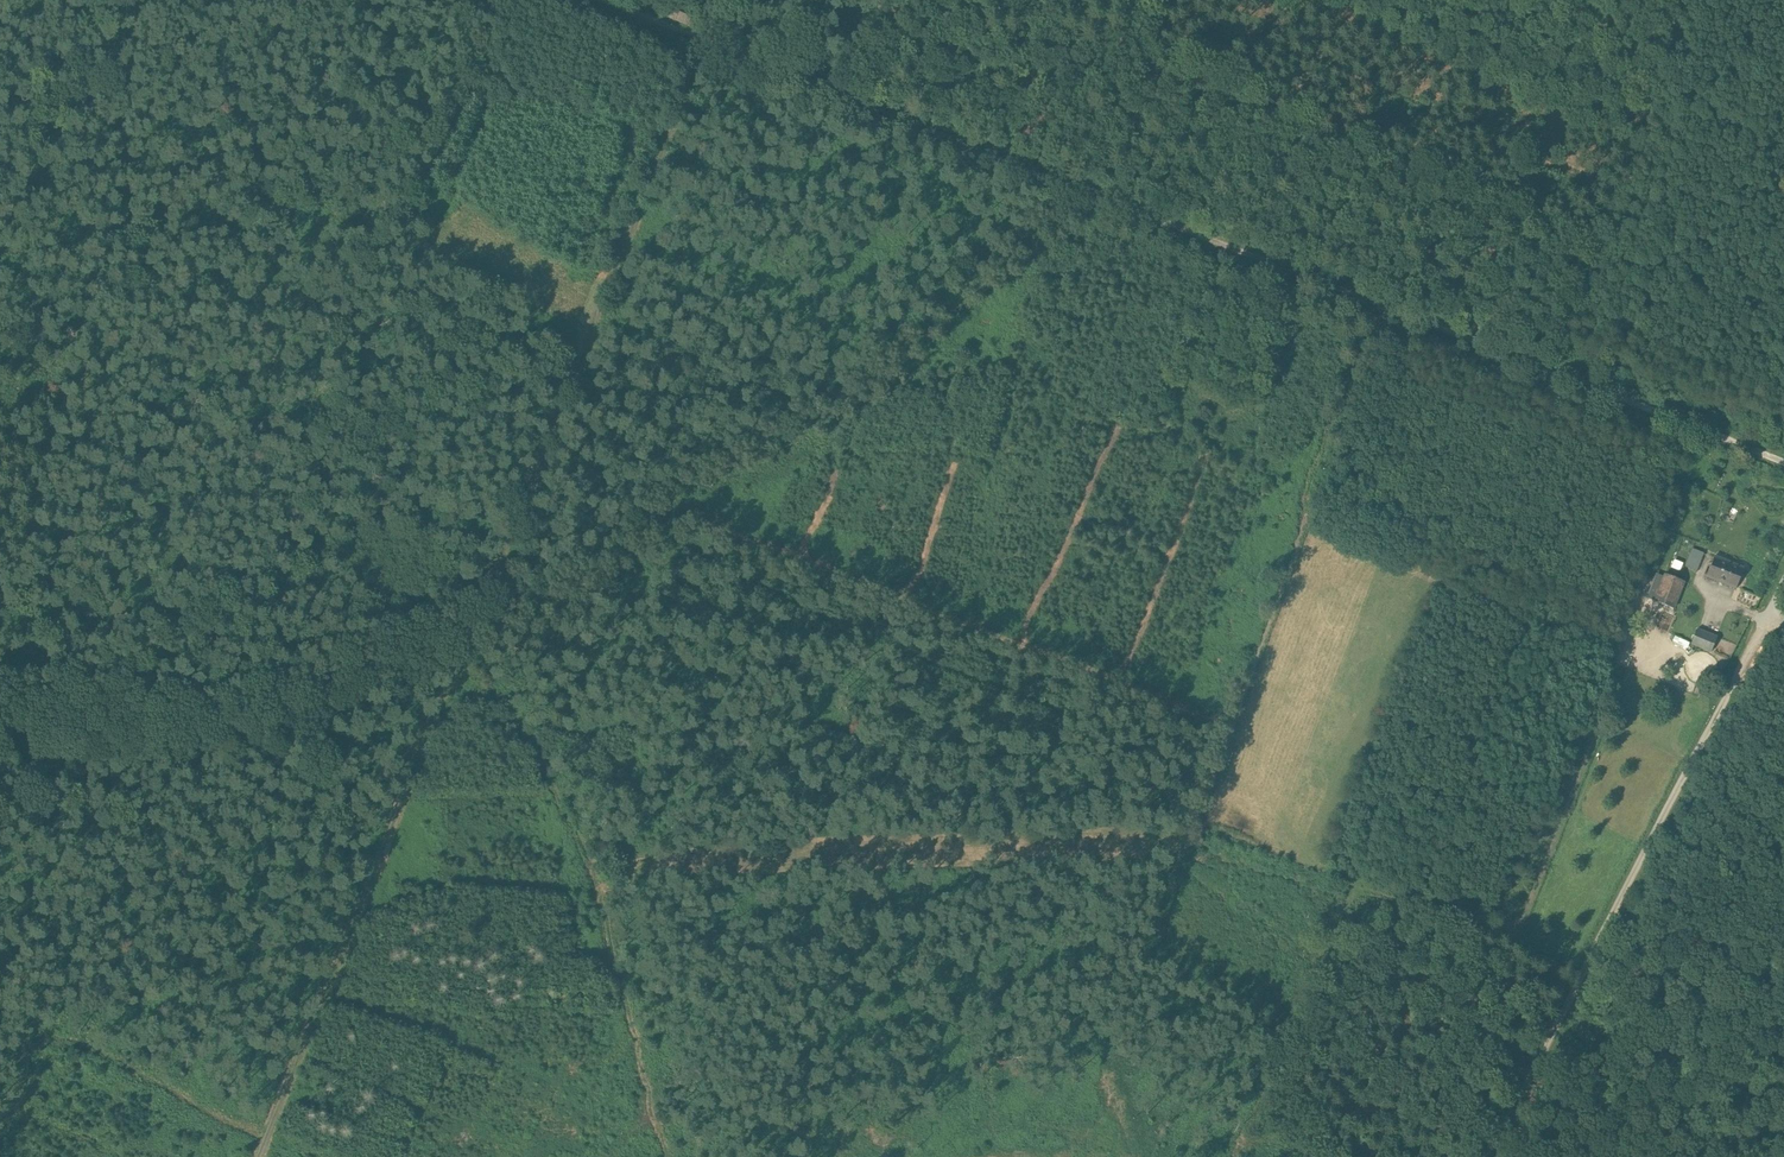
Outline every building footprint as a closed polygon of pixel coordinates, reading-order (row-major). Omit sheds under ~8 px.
[(1698,572),(1704,552),(1691,548),(1685,568),(1698,572)] [(1745,570),(1714,557),(1704,579),(1736,592),(1745,570)] [(1686,584),(1670,577),(1659,604),(1674,611),(1686,584)] [(1715,638),(1696,630),(1690,645),(1710,652),(1715,638)]
